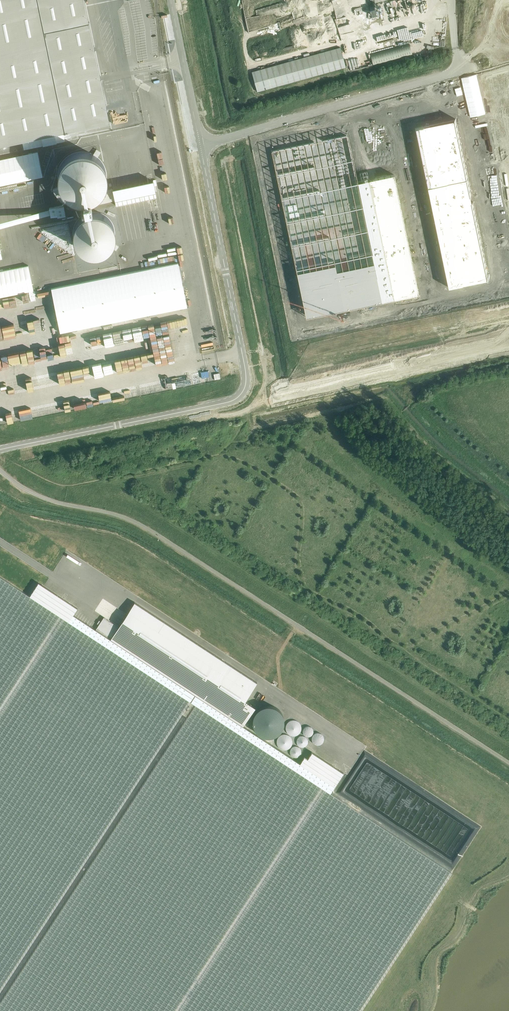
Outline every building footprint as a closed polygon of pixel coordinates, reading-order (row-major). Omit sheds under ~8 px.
[(109,121),(84,0),(0,0),(0,144),(109,121)] [(298,15),(304,13),(302,8),(293,11),(296,19),(299,18),(298,15)] [(437,20),(437,25),(439,25),(439,34),(447,35),(447,20),(437,20)] [(411,26),(410,24),(397,27),(399,36),(397,36),(398,42),(422,36),(421,33),(424,33),(422,23),(411,26)] [(370,55),(373,65),(412,55),(409,44),(370,55)] [(252,72),(257,92),(346,67),(340,47),(252,72)] [(418,122),(431,186),(426,187),(427,193),(432,192),(438,222),(434,223),(435,229),(440,228),(452,287),(508,276),(508,97),(481,103),(483,113),(447,121),(446,116),(418,122)] [(277,162),(271,164),(277,191),(282,190),(309,317),(360,306),(362,316),(407,306),(405,297),(422,294),(397,174),(360,181),(350,133),(274,149),(277,162)] [(60,186),(53,189),(58,197),(64,203),(73,207),(80,208),(115,201),(112,189),(104,190),(106,196),(87,200),(92,198),(96,196),(99,193),(102,190),(104,186),(106,182),(106,177),(106,173),(105,168),(103,164),(101,160),(97,157),(101,152),(97,149),(93,154),(89,153),(84,152),(80,152),(75,153),(71,154),(67,157),(64,160),(61,164),(59,168),(58,172),(58,177),(58,181),(60,186)] [(158,180),(115,186),(117,204),(159,198),(157,185),(158,185),(158,180)] [(64,205),(49,208),(51,217),(65,214),(64,205)] [(74,227),(73,231),(73,235),(74,239),(75,242),(78,246),(80,249),(84,251),(87,252),(91,253),(95,253),(99,253),(103,251),(107,249),(110,246),(116,250),(119,246),(112,242),(114,238),(114,234),(114,230),(113,226),(112,222),(110,219),(107,216),(103,214),(99,213),(95,212),(91,212),(88,213),(84,214),(80,217),(78,220),(75,223),(74,227)] [(51,231),(49,219),(40,221),(42,232),(51,231)] [(42,240),(39,221),(30,222),(33,241),(42,240)] [(53,259),(73,257),(71,246),(52,249),(53,259)] [(0,326),(0,338),(5,337),(5,335),(12,334),(12,336),(24,334),(23,326),(17,327),(16,323),(0,326)] [(148,325),(139,326),(141,339),(150,338),(148,325)] [(111,390),(111,393),(108,393),(110,401),(119,400),(117,389),(111,390)] [(47,403),(48,411),(56,410),(56,403),(47,403)] [(195,705),(185,698),(190,691),(158,670),(111,639),(96,629),(73,615),(77,608),(55,593),(42,584),(34,596),(31,594),(30,596),(0,576),(0,1003),(195,705)] [(96,629),(111,639),(158,670),(190,691),(185,698),(195,705),(0,1003),(0,1010),(360,1010),(451,872),(330,793),(343,773),(312,752),(303,765),(243,726),(255,707),(245,700),(257,682),(134,602),(118,626),(104,617),(96,629)] [(271,739),(276,737),(280,734),(283,729),(284,724),(284,719),(281,715),(278,711),(273,709),(268,708),(263,709),(259,711),(255,715),(253,720),(253,725),(254,730),(257,734),(261,737),(266,739),(271,739)]
